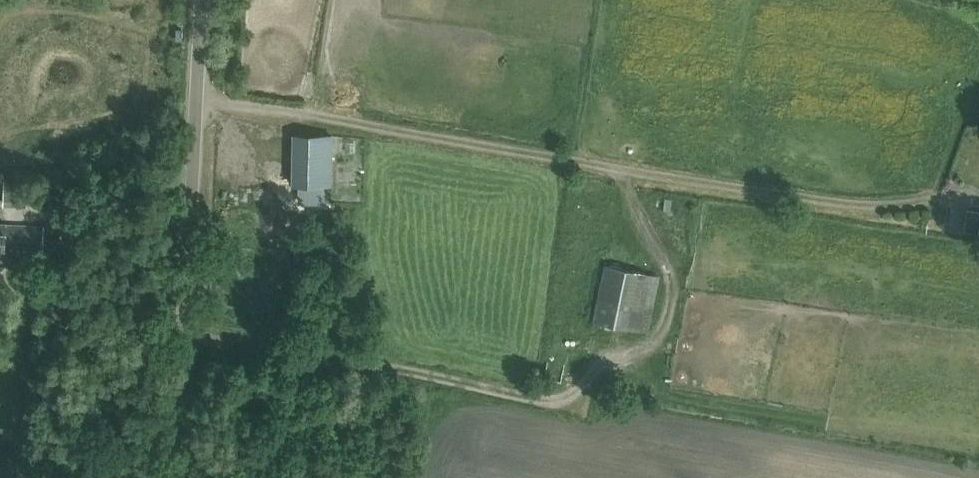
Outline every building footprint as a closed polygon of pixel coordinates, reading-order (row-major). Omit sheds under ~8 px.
[(293,135),(292,183),(331,184),(332,136),(293,135)] [(8,189),(9,204),(30,203),(29,188),(8,189)] [(18,251),(18,247),(24,248),(24,251),(42,252),(43,225),(5,224),(5,222),(0,221),(0,259),(4,260),(5,250),(18,251)] [(660,274),(645,271),(605,263),(593,321),(633,329),(648,332),(660,274)]
